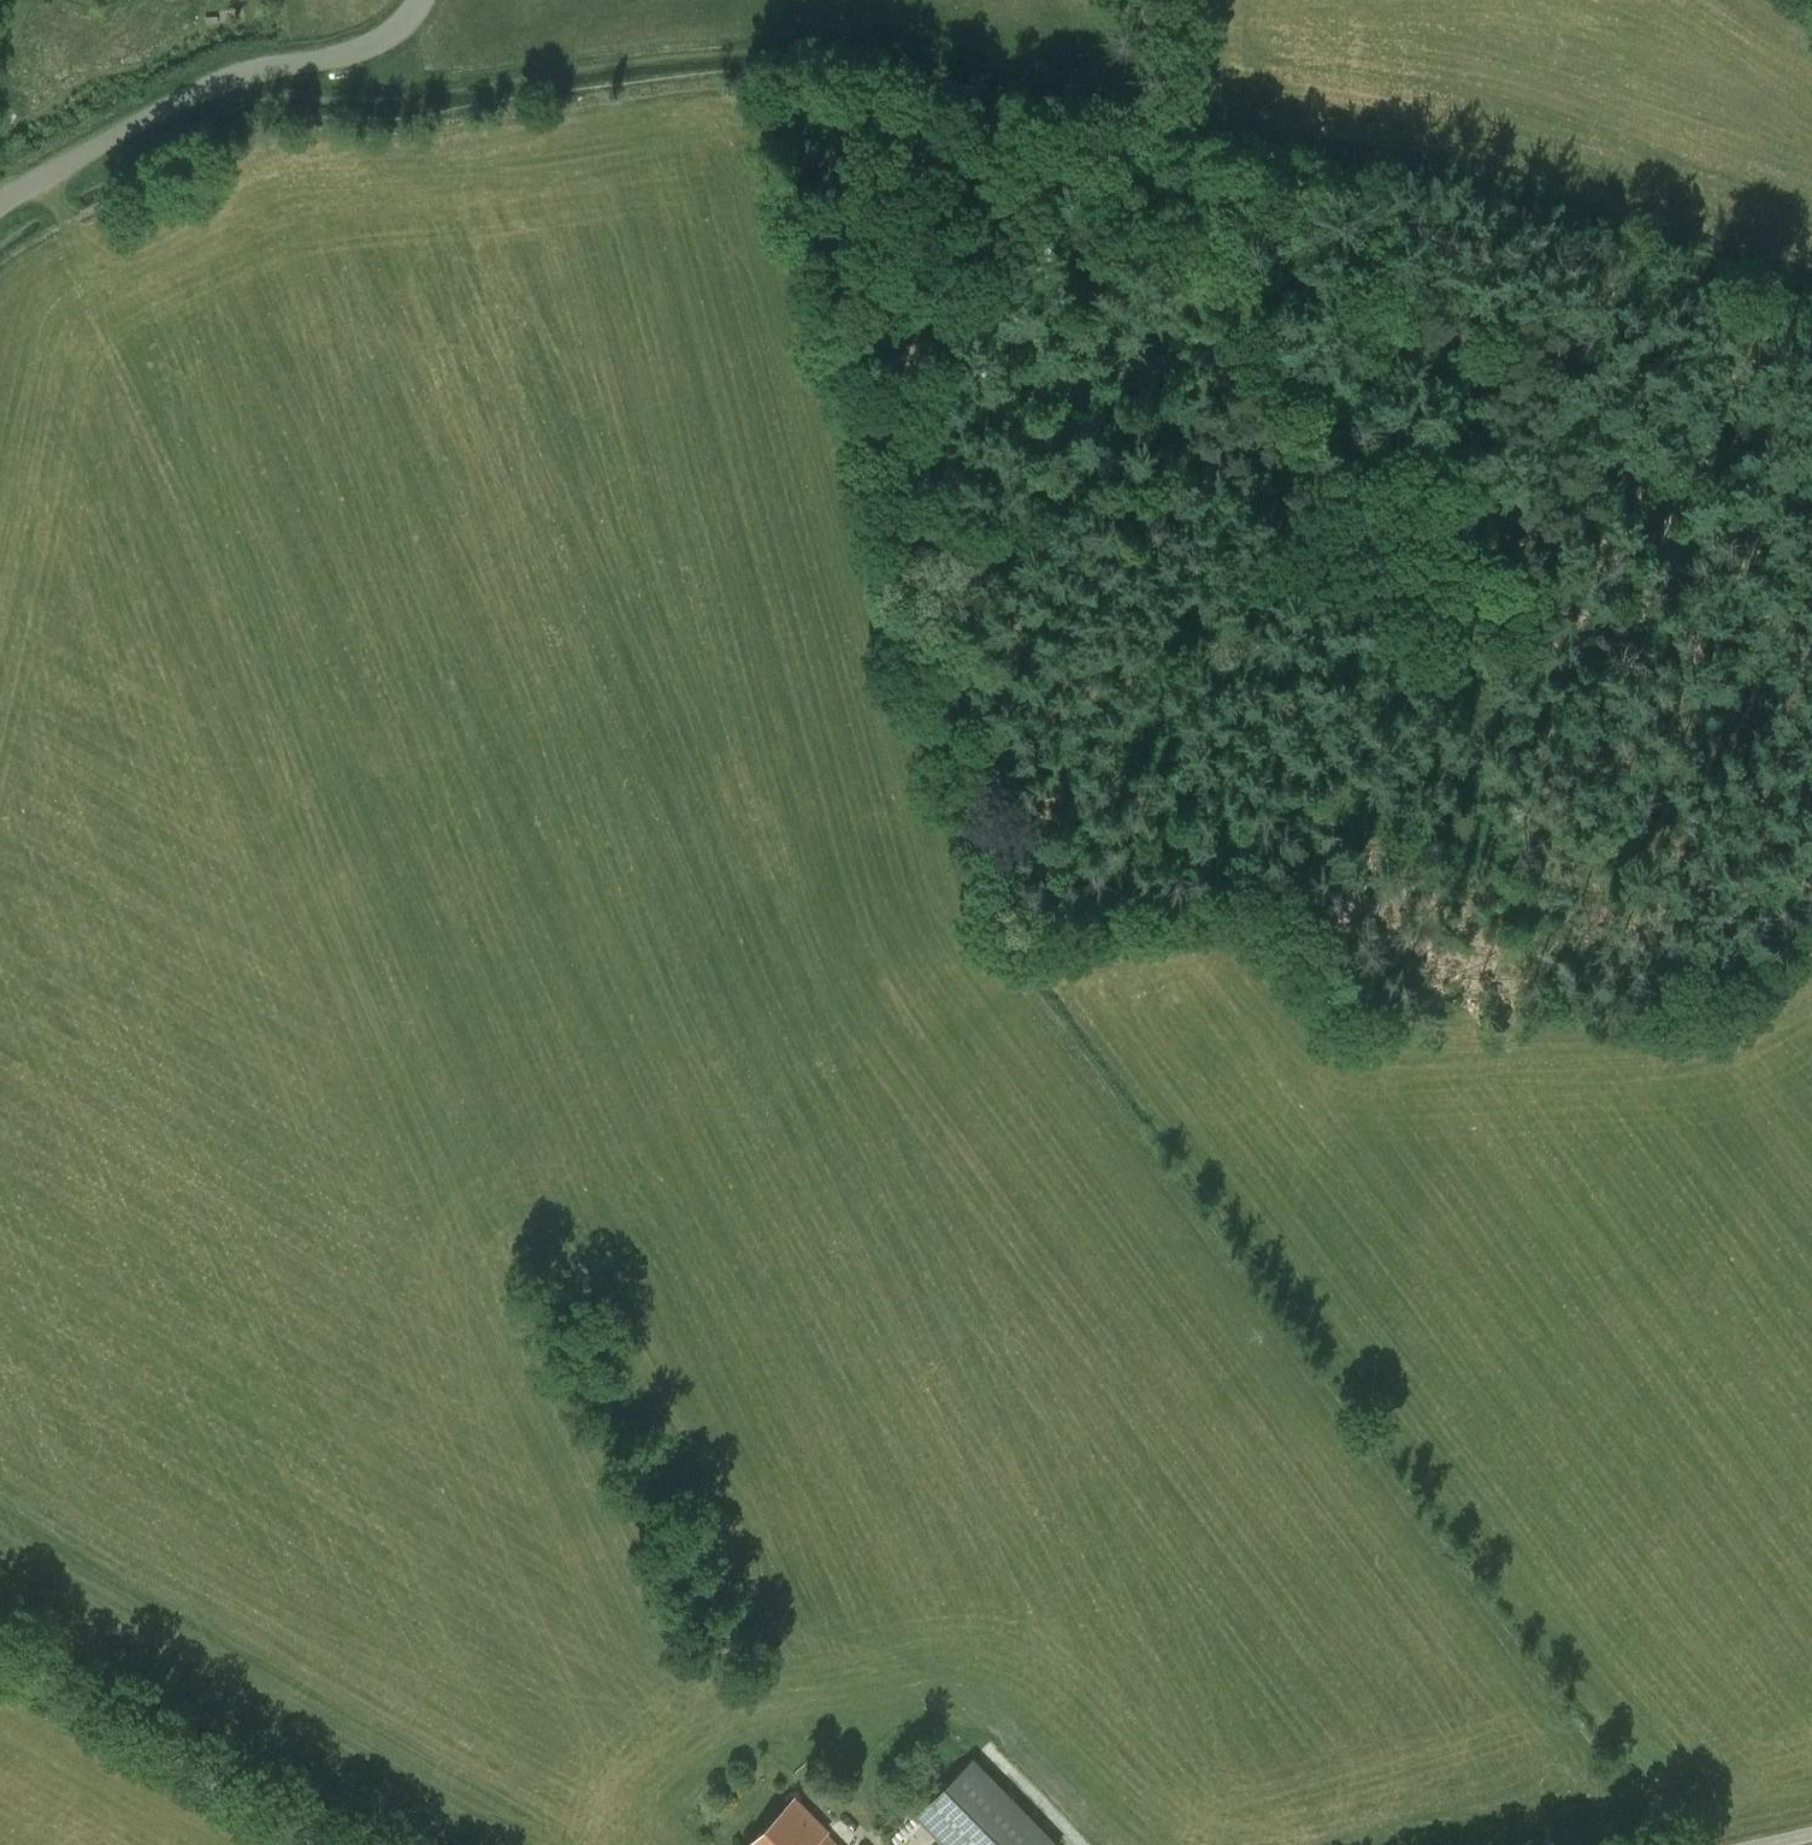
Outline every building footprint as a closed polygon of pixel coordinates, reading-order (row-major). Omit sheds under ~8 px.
[(1524,548),(1542,534),(1527,515),(1510,529),(1524,548)] [(914,1815),(944,1844),(1060,1844),(973,1757),(914,1815)] [(828,1832),(829,1830),(795,1796),(746,1844),(841,1844),(828,1832)]
